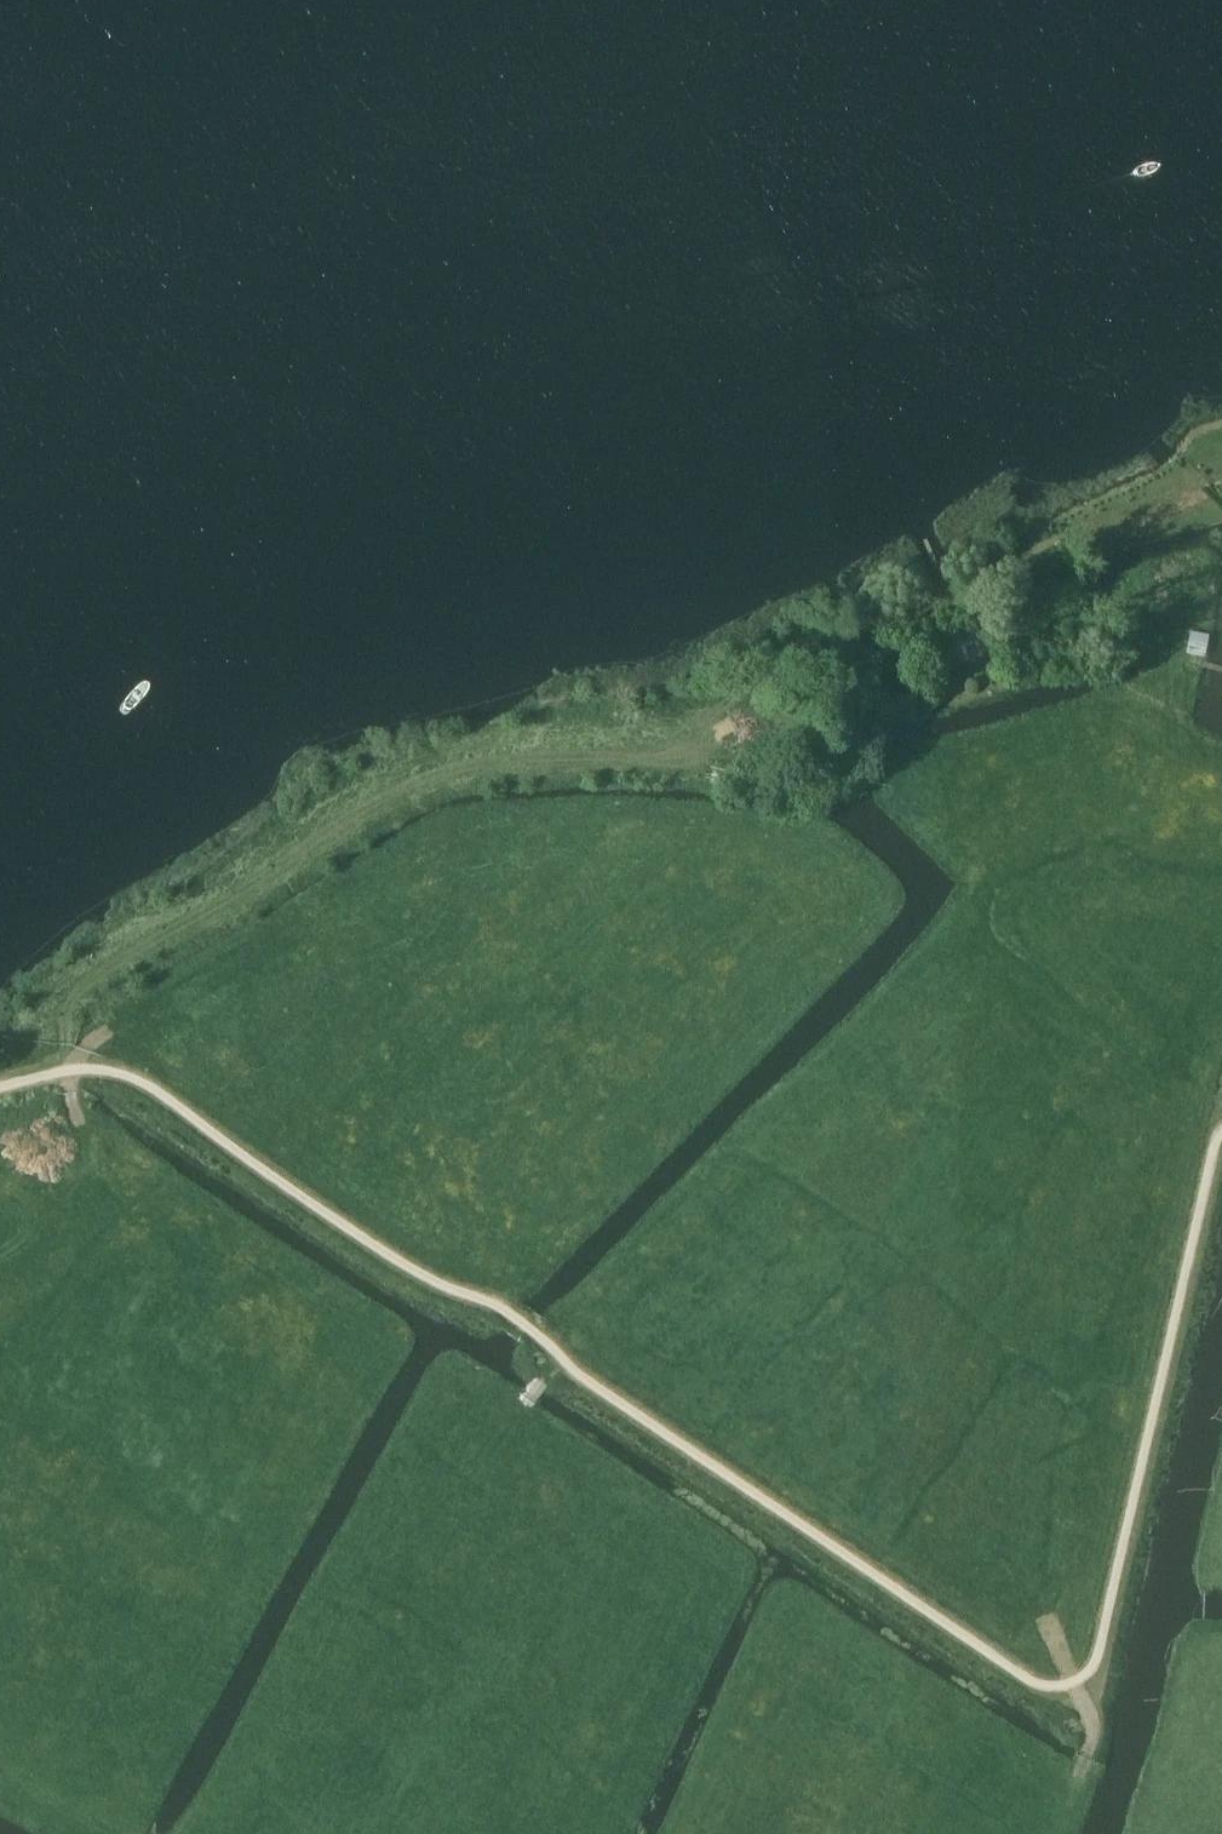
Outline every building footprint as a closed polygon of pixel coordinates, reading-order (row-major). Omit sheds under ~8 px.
[(948,639),(953,652),(982,640),(977,627),(948,639)] [(1208,649),(1209,630),(1192,629),(1191,648),(1208,649)]
